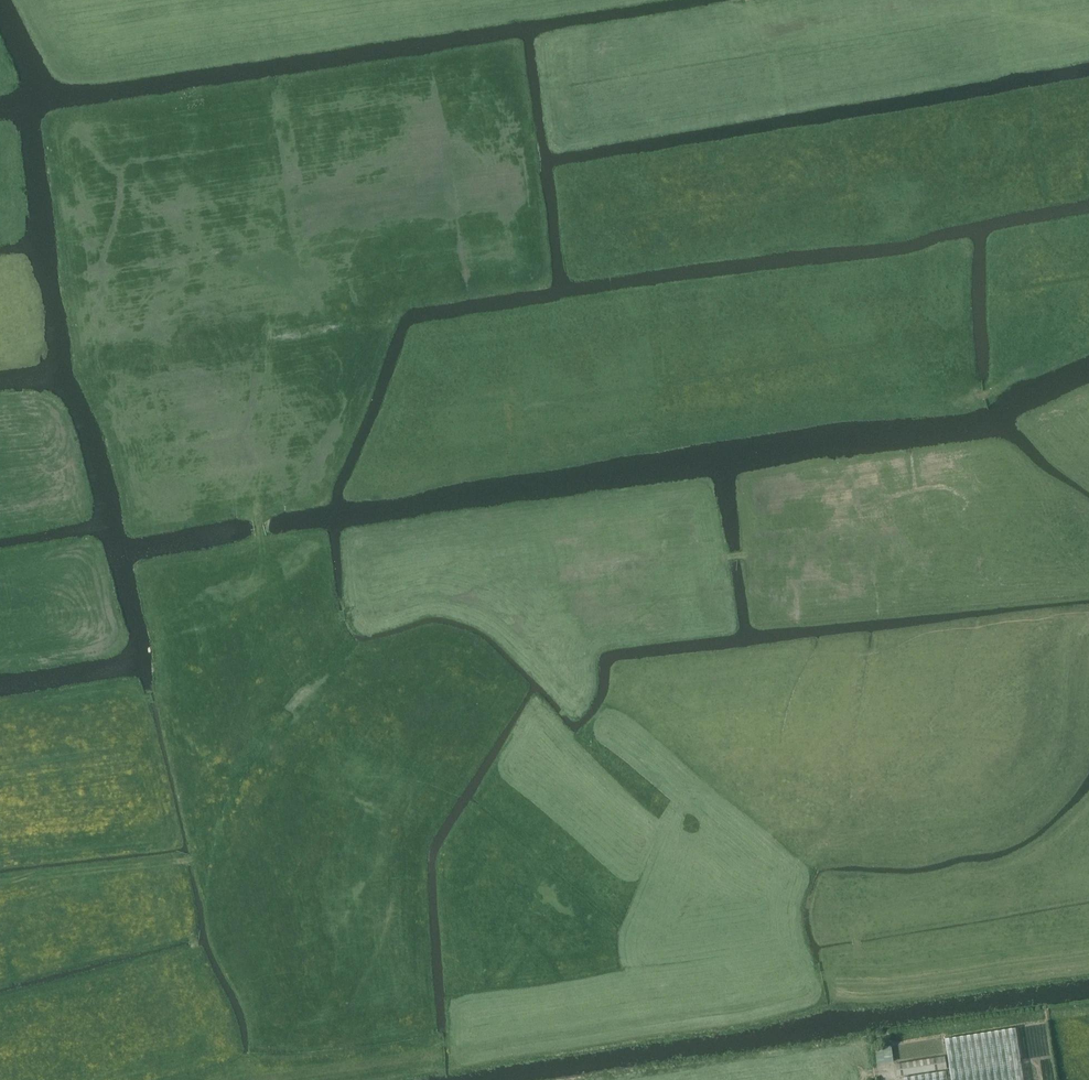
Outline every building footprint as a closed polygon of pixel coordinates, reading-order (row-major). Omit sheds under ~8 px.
[(945,1039),(951,1079),(1023,1079),(1015,1028),(945,1039)] [(876,1046),(877,1062),(893,1061),(892,1045),(876,1046)] [(947,1069),(945,1057),(895,1065),(897,1077),(947,1069)] [(945,1071),(903,1078),(904,1079),(947,1079),(945,1071)]
